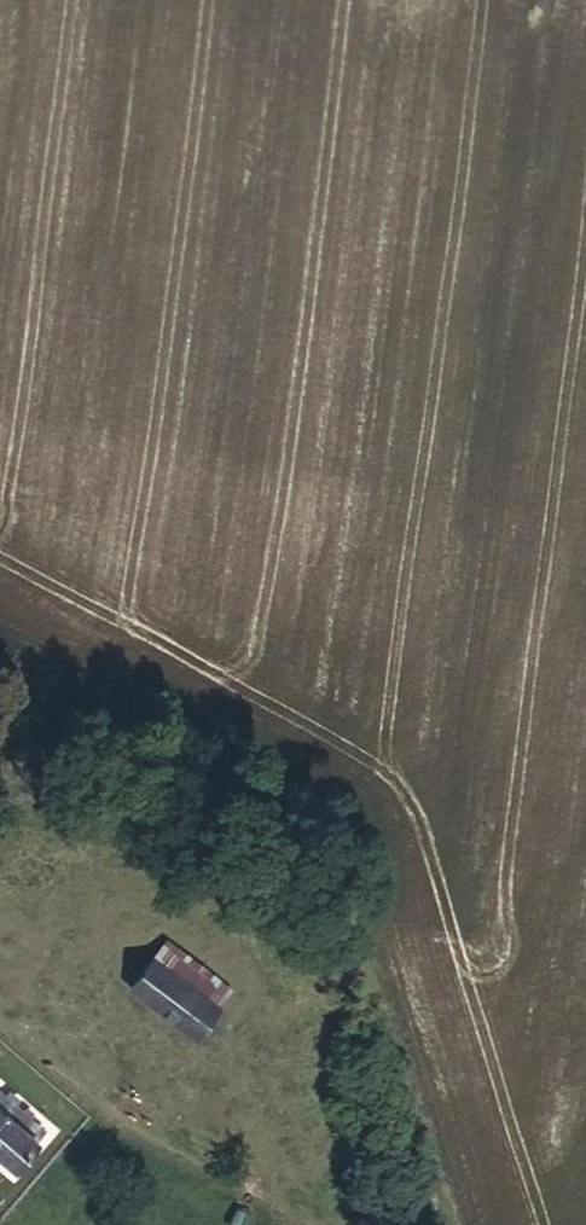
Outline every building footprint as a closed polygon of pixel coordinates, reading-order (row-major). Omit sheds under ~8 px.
[(222,986),(154,933),(140,952),(208,1004),(222,986)] [(208,1004),(140,952),(119,978),(188,1030),(208,1004)] [(0,1092),(0,1157),(12,1168),(44,1128),(0,1092)]
